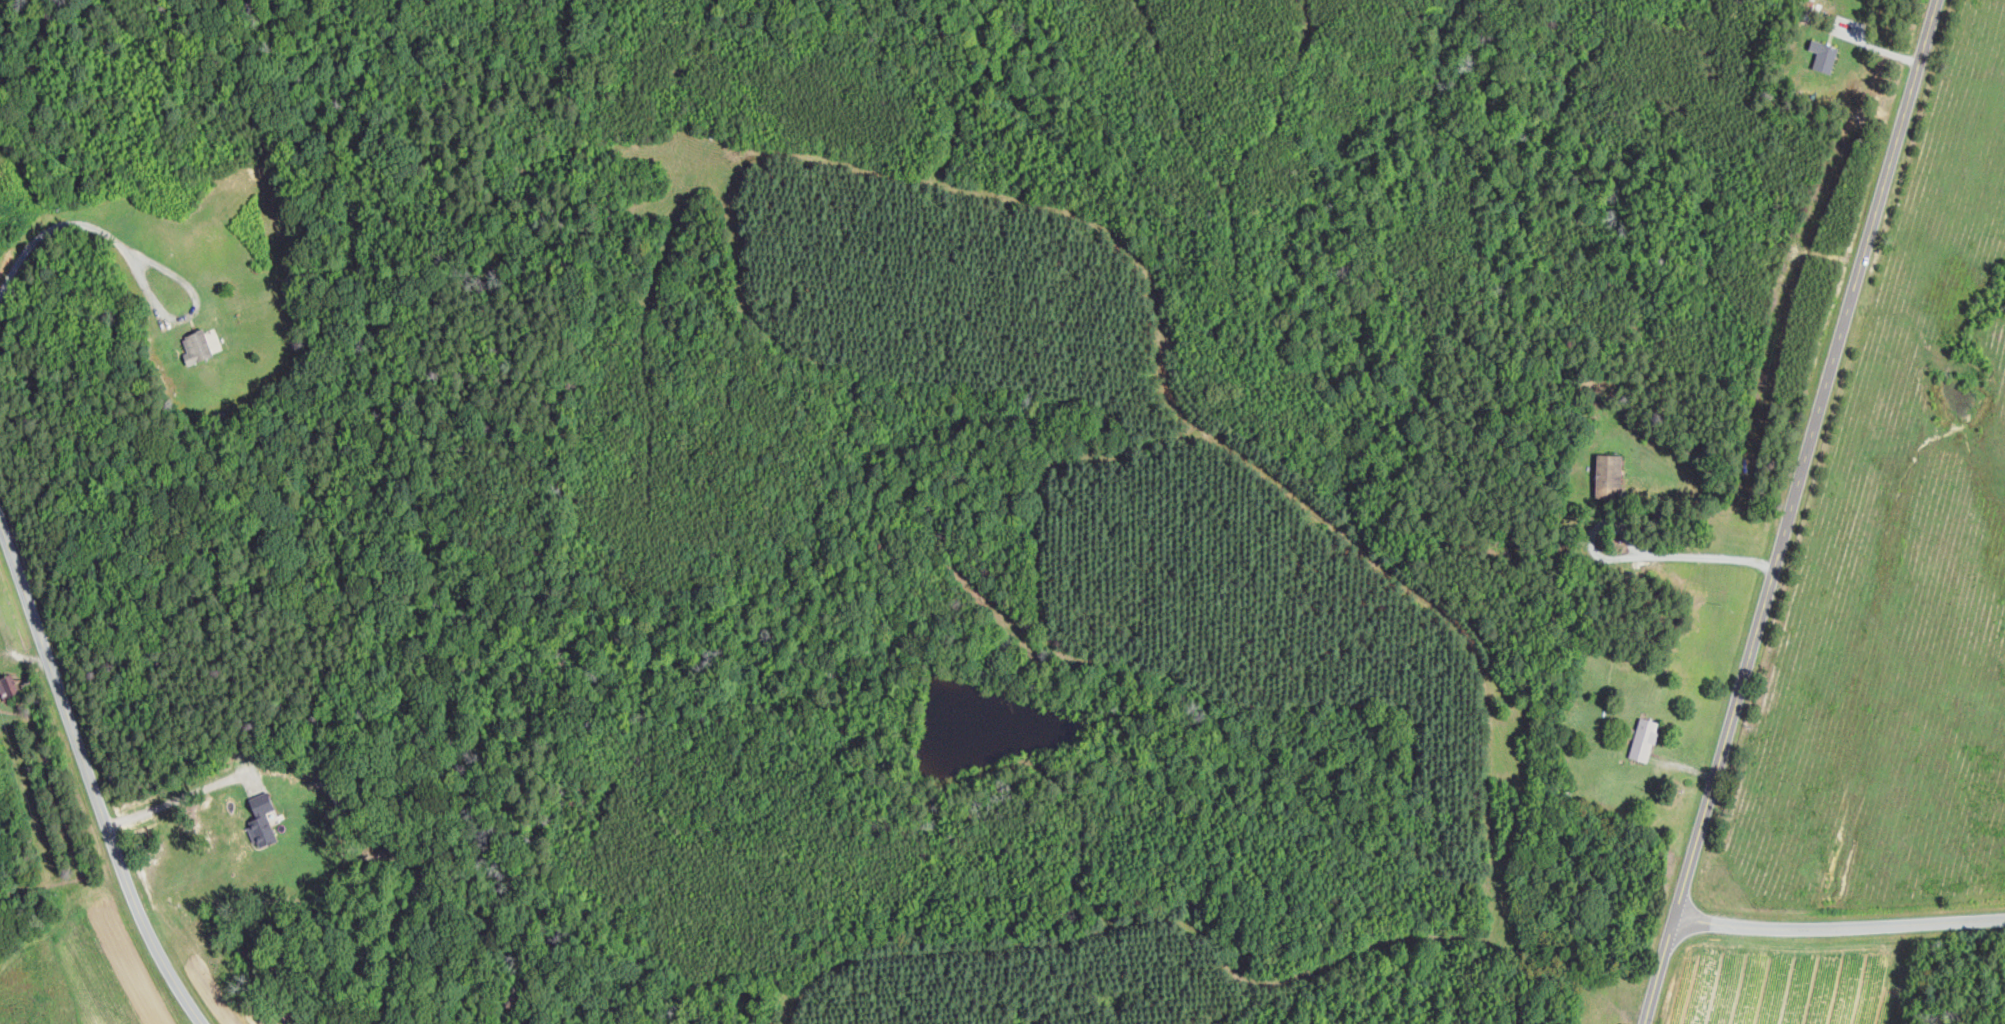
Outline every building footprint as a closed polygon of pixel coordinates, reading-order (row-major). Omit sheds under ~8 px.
[(1815,67),(1833,74),(1842,48),(1815,39),(1811,50),(1820,53),(1815,67)] [(216,356),(208,328),(185,334),(189,351),(186,351),(190,363),(216,356)] [(1624,454),(1600,453),(1599,496),(1623,497),(1624,454)] [(5,701),(19,696),(10,674),(0,678),(0,688),(5,701)] [(1662,721),(1643,716),(1631,757),(1650,762),(1662,721)] [(259,848),(280,841),(271,812),(278,810),(272,791),(253,797),(260,818),(250,820),(259,848)]
